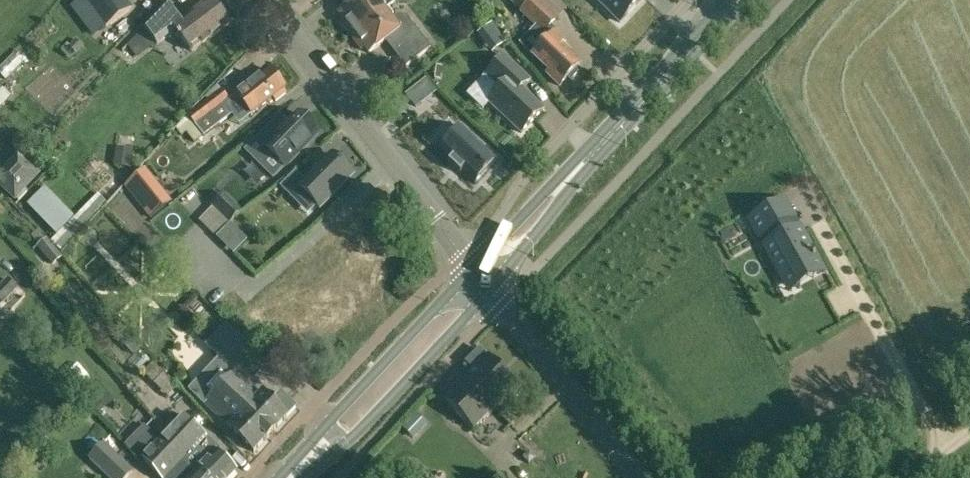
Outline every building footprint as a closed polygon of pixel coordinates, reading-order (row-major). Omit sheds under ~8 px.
[(95,14),(113,0),(84,0),(95,14)] [(95,14),(106,28),(133,8),(127,0),(113,0),(95,14)] [(384,10),(376,0),(356,0),(354,2),(339,14),(343,20),(340,22),(351,36),(384,10)] [(536,0),(534,0),(522,13),(537,27),(521,45),(549,71),(547,74),(560,87),(568,79),(570,81),(581,70),(578,67),(561,49),(564,45),(549,30),(557,20),(536,0)] [(620,23),(641,0),(596,0),(620,23)] [(168,4),(145,28),(156,44),(156,45),(176,31),(190,52),(229,25),(222,16),(223,13),(217,5),(214,4),(212,1),(183,24),(168,4)] [(473,17),(477,18),(480,16),(481,12),(479,9),(476,8),(473,10),(472,14),(473,17)] [(397,16),(392,20),(384,10),(351,36),(362,50),(365,48),(370,54),(385,41),(406,68),(431,48),(407,17),(397,16)] [(99,32),(106,27),(98,17),(91,22),(99,32)] [(156,44),(145,28),(125,47),(136,58),(156,44)] [(76,52),(83,46),(76,39),(69,46),(76,52)] [(521,133),(543,110),(514,82),(522,74),(504,57),(487,76),(500,89),(488,102),(521,133)] [(235,93),(252,115),(273,98),(276,101),(286,94),(283,91),(285,89),(272,71),(263,79),(260,74),(235,93)] [(415,106),(434,91),(422,76),(403,91),(415,106)] [(2,88),(0,90),(0,109),(11,98),(2,88)] [(222,91),(189,117),(203,137),(232,115),(232,116),(225,106),(230,102),(222,91)] [(77,109),(68,127),(78,132),(86,114),(77,109)] [(277,137),(268,128),(255,141),(245,151),(272,179),(284,167),(318,133),(300,114),(277,137)] [(496,160),(462,128),(440,151),(451,161),(449,163),(460,174),(462,172),(474,183),(496,160)] [(117,148),(114,165),(129,168),(132,150),(117,148)] [(299,187),(320,207),(333,194),(334,194),(335,193),(334,193),(338,189),(339,189),(339,188),(352,175),(332,154),(318,168),(317,169),(318,169),(313,174),(313,173),(312,174),(305,181),(296,172),(281,187),(291,196),(299,187)] [(26,193),(23,190),(37,174),(17,157),(0,176),(0,186),(18,202),(26,193)] [(182,206),(202,196),(195,181),(175,191),(182,206)] [(170,203),(153,182),(134,197),(151,218),(170,203)] [(28,206),(37,214),(57,235),(73,219),(45,190),(28,206)] [(97,193),(73,219),(57,235),(50,241),(61,252),(107,202),(97,193)] [(230,222),(241,211),(224,194),(213,206),(230,222)] [(774,207),(750,220),(760,239),(771,233),(769,229),(783,222),(774,207)] [(764,245),(783,279),(817,260),(798,226),(764,245)] [(38,247),(53,263),(61,255),(46,239),(38,247)] [(4,303),(17,289),(7,279),(0,286),(0,302),(2,305),(4,303)] [(17,289),(4,303),(12,310),(25,296),(17,289)] [(190,306),(222,338),(233,328),(201,296),(190,306)] [(446,394),(448,396),(444,400),(474,431),(518,387),(480,350),(466,364),(471,369),(460,380),(446,394)] [(220,358),(189,391),(254,453),(288,417),(287,416),(295,408),(280,394),(272,402),(237,370),(235,372),(220,358)] [(144,374),(159,388),(168,379),(153,364),(144,374)] [(109,400),(95,384),(83,395),(97,411),(109,400)] [(236,473),(217,454),(220,451),(184,417),(158,445),(178,465),(182,461),(199,477),(208,477),(209,477),(211,477),(231,477),(236,473)] [(108,477),(128,477),(134,472),(105,443),(88,460),(108,477)] [(190,469),(182,461),(178,465),(158,445),(154,449),(143,460),(160,477),(199,477),(190,469)] [(530,464),(536,459),(531,453),(525,458),(530,464)]
